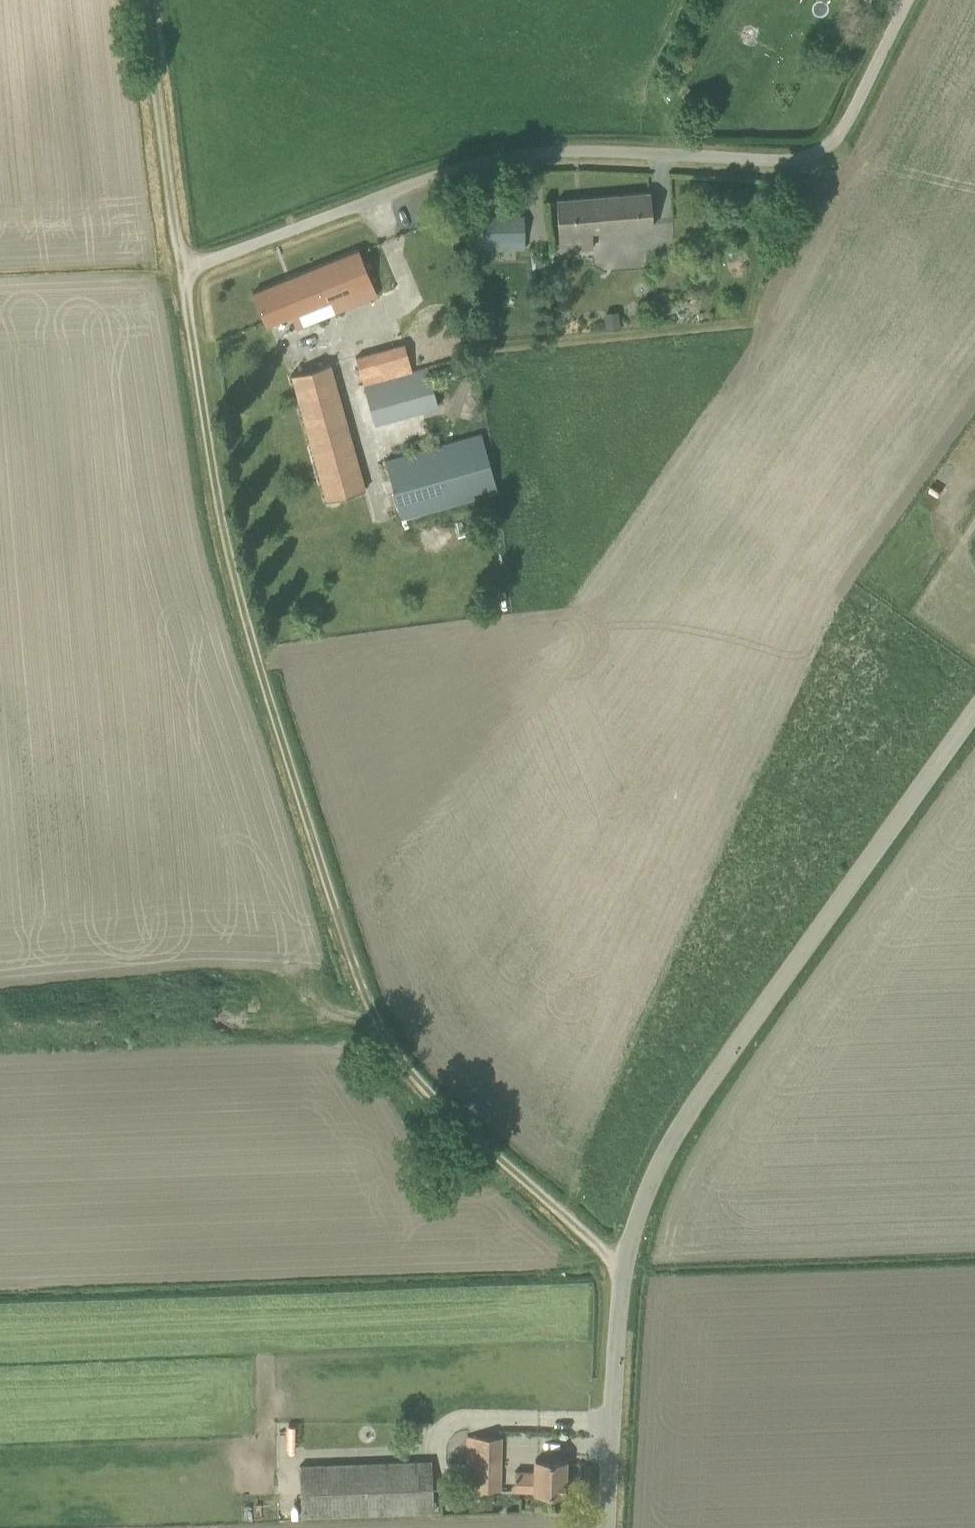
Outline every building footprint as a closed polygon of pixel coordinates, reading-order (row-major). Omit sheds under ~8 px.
[(559,233),(653,225),(650,192),(557,200),(559,233)] [(514,240),(523,240),(523,215),(483,215),(483,249),(514,249),(514,240)] [(372,282),(358,249),(253,292),(266,325),(372,282)] [(606,330),(621,328),(619,310),(604,312),(606,330)] [(411,371),(403,343),(356,356),(374,422),(438,405),(427,367),(411,371)] [(326,499),(365,488),(330,363),(291,374),(326,499)] [(401,518),(498,491),(481,430),(384,458),(401,518)] [(498,1488),(499,1437),(467,1436),(466,1462),(475,1462),(474,1487),(498,1488)] [(516,1470),(515,1490),(564,1491),(565,1459),(536,1459),(535,1471),(516,1470)] [(300,1513),(433,1511),(432,1460),(299,1463),(300,1513)]
